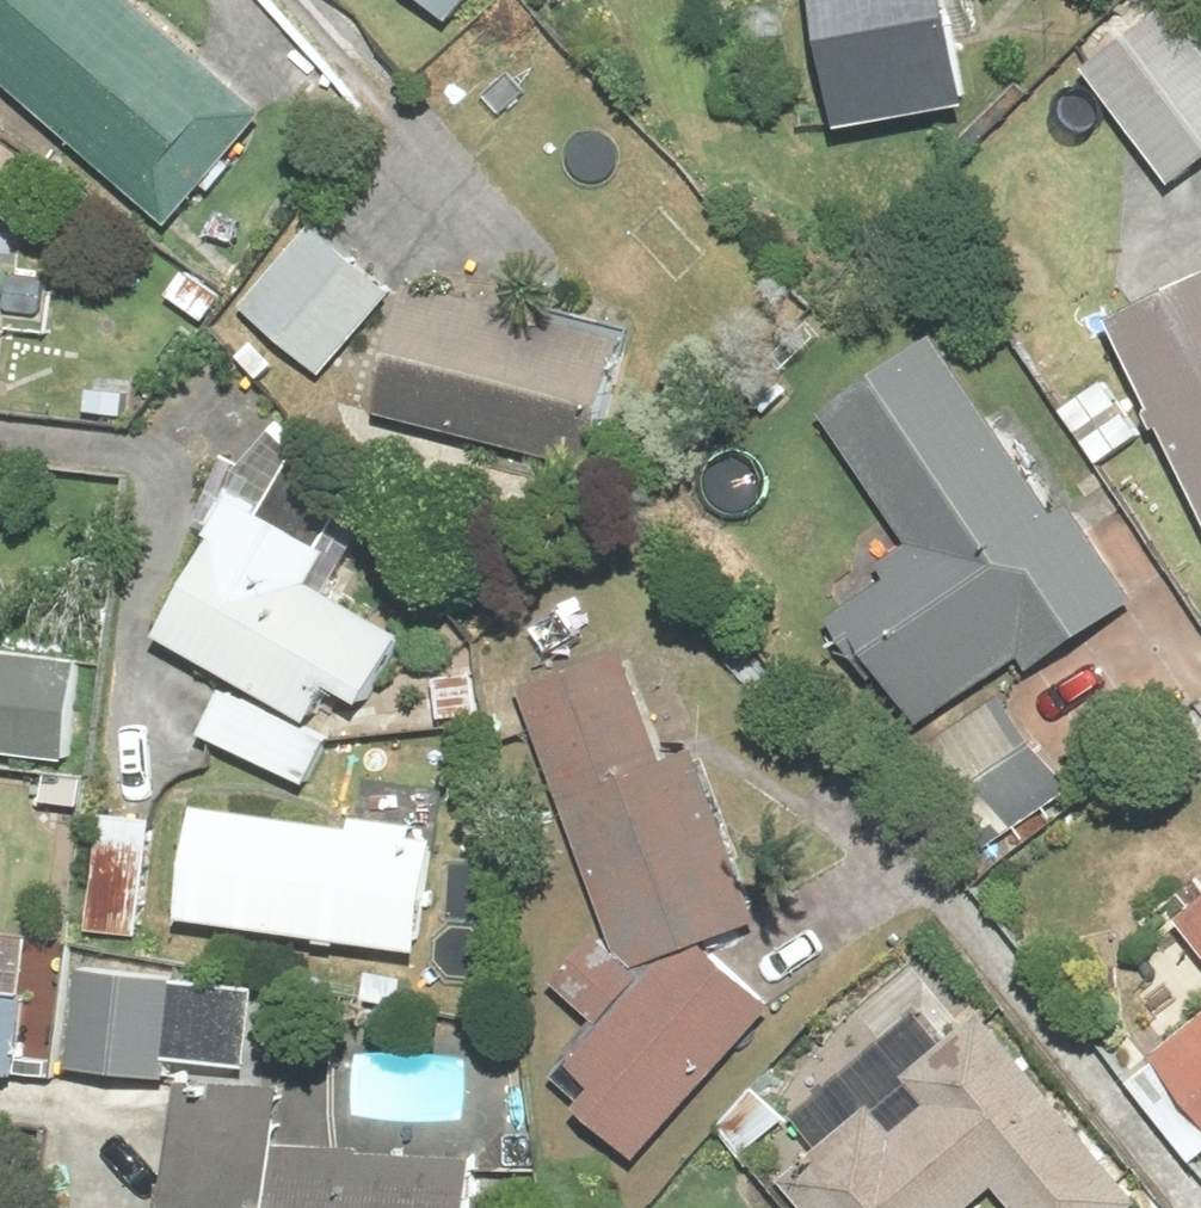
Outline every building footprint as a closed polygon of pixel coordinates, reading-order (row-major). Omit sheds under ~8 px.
[(179,223),(277,111),(150,0),(0,0),(0,67),(179,223)] [(459,19),(475,0),(435,0),(459,19)] [(858,125),(985,100),(965,0),(834,0),(858,125)] [(1095,64),(1182,180),(1200,166),(1200,26),(1182,0),(1181,0),(1095,64)] [(322,221),(249,304),(330,374),(403,291),(322,221)] [(1124,313),(1167,405),(1160,408),(1169,427),(1176,424),(1200,477),(1200,278),(1124,313)] [(642,334),(422,279),(389,411),(609,466),(642,334)] [(948,333),(833,409),(921,543),(891,562),(901,577),(843,615),(858,638),(871,630),(928,716),(1029,650),(1041,668),(1145,600),(1081,501),(1065,511),(948,333)] [(1154,432),(1113,377),(1065,413),(1107,468),(1154,432)] [(226,534),(171,633),(324,718),(345,681),(379,700),(417,632),(321,578),(339,546),(270,507),(273,502),(244,485),(219,530),(226,534)] [(76,758),(88,658),(0,647),(0,748),(76,758)] [(633,647),(528,685),(628,950),(606,931),(565,978),(615,1021),(582,1061),(609,1084),(593,1104),(650,1155),(786,1004),(717,939),(771,921),(706,748),(675,759),(633,647)] [(340,737),(233,687),(212,732),(318,782),(340,737)] [(1014,690),(929,750),(990,836),(1075,776),(1014,690)] [(364,825),(209,804),(194,916),(432,948),(447,837),(423,834),(425,823),(365,815),(364,825)] [(159,816),(112,810),(95,929),(142,936),(159,816)] [(1188,919),(1200,934),(1200,908),(1188,919)] [(25,1055),(39,925),(0,921),(0,1052),(25,1055)] [(265,986),(87,968),(77,1065),(176,1075),(178,1056),(257,1064),(265,986)] [(810,1207),(966,1207),(991,1188),(1007,1207),(1137,1207),(1139,1206),(983,1011),(899,1077),(924,1108),(885,1138),(865,1114),(786,1177),(810,1207)] [(1165,1053),(1200,1097),(1200,1024),(1165,1053)] [(189,1080),(184,1207),(482,1207),(484,1155),(373,1151),(374,1145),(290,1142),(292,1084),(189,1080)]
